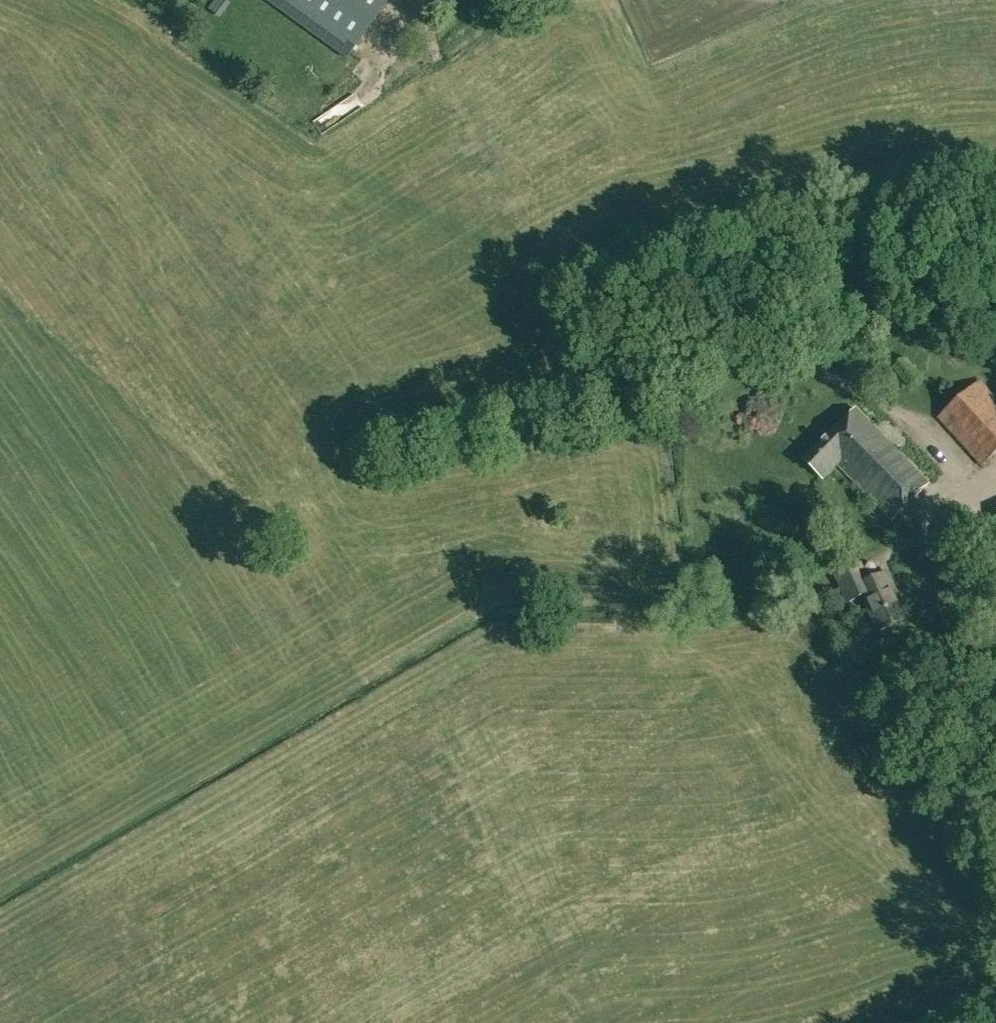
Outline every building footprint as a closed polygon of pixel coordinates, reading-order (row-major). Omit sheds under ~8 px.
[(346,57),(388,0),(267,0),(346,57)] [(995,455),(995,398),(980,381),(937,418),(982,468),(995,455)] [(893,521),(929,485),(856,409),(805,461),(823,480),(838,465),(893,521)] [(879,632),(909,618),(889,574),(869,583),(861,565),(837,576),(849,603),(863,597),(879,632)]
